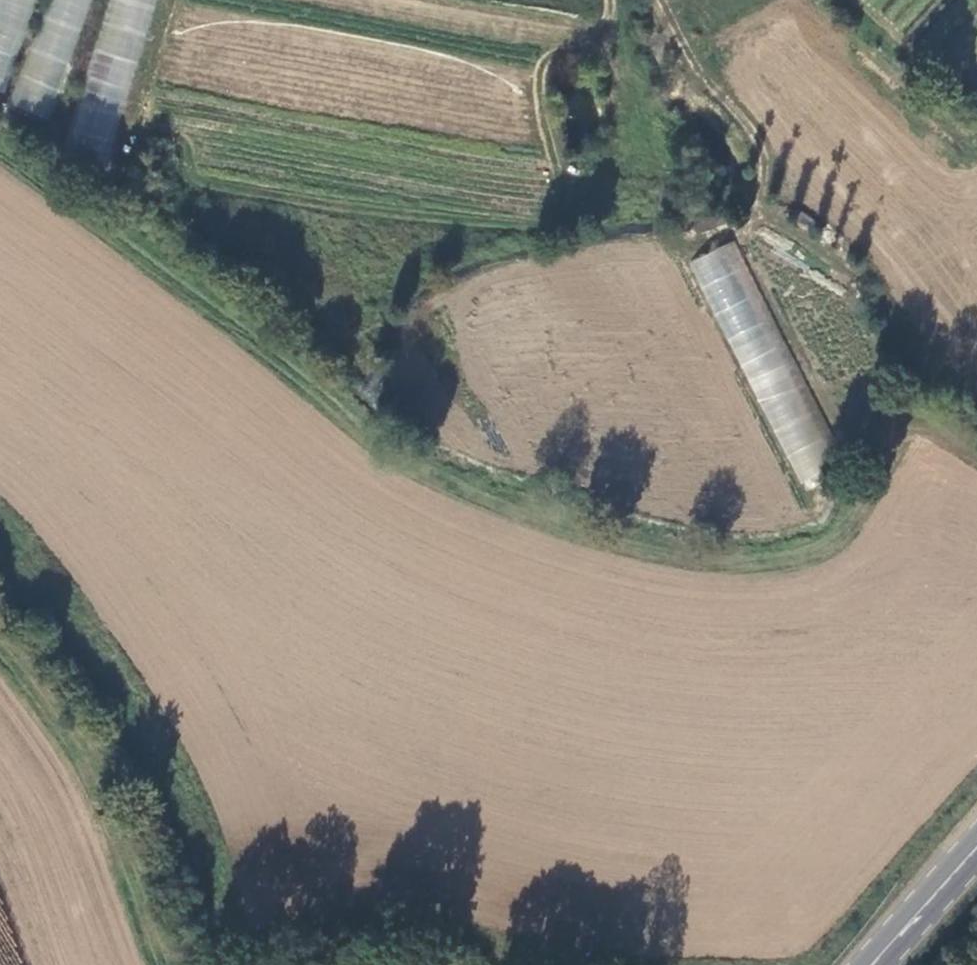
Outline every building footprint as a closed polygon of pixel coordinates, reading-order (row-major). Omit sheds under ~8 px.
[(43,33),(60,39),(61,35),(78,41),(91,0),(53,0),(43,33)] [(116,114),(97,110),(93,130),(113,133),(116,114)] [(736,239),(691,260),(792,480),(837,460),(736,239)]
